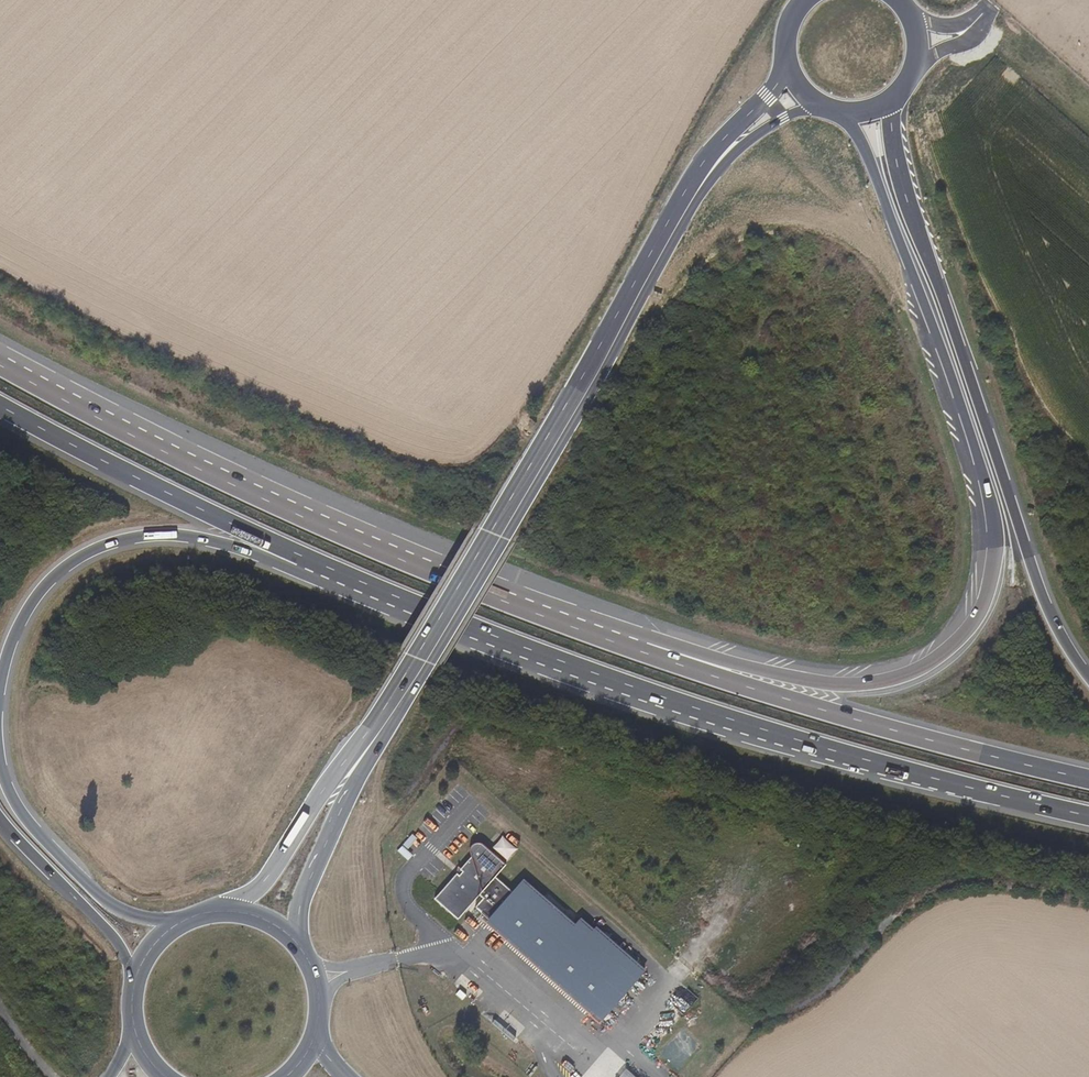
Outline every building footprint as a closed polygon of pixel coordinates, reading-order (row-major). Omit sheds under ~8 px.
[(18,423),(21,417),(0,407),(0,415),(18,423)] [(503,838),(492,851),(505,862),(517,849),(503,838)] [(457,874),(435,899),(458,919),(480,895),(483,898),(476,907),(592,1009),(588,1014),(599,1024),(645,973),(594,929),(592,931),(579,920),(573,926),(521,881),(512,892),(495,877),(505,865),(483,845),(478,843),(475,843),(472,845),(470,847),(469,851),(469,855),(471,857),(461,870),(463,871),(459,876),(457,874)] [(678,1068),(699,1046),(682,1030),(661,1053),(678,1068)] [(616,1076),(635,1076),(625,1067),(616,1076)]
